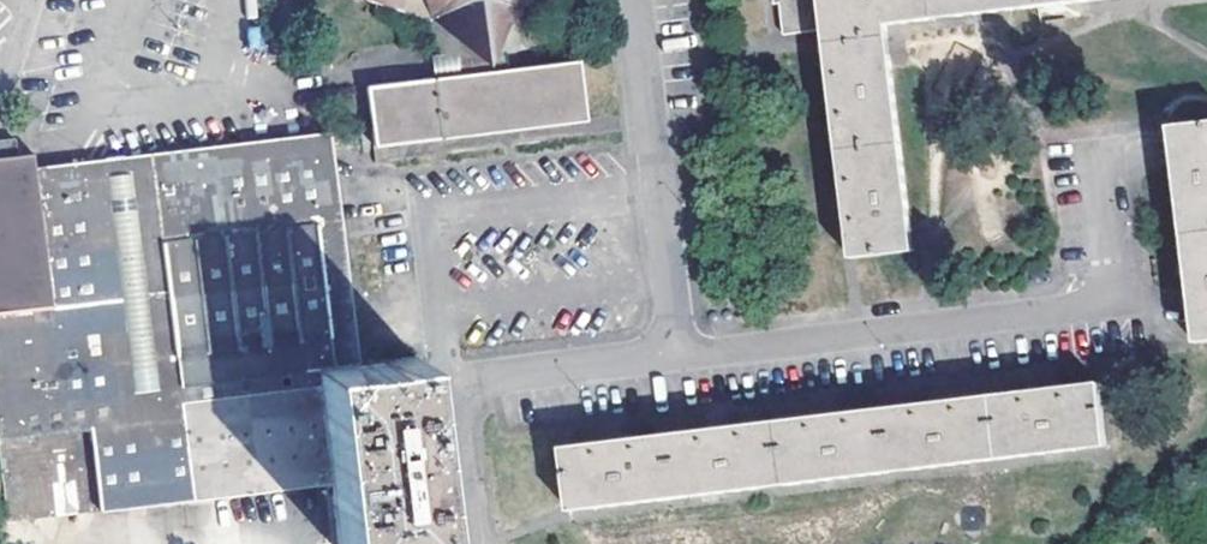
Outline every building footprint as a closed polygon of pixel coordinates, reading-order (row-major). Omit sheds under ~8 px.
[(425,16),(428,19),(430,41),(452,41),(456,74),(365,86),(373,147),(588,120),(580,60),(507,69),(504,37),(523,28),(521,11),(522,7),(524,6),(534,0),(373,0),(425,16)] [(769,1),(777,1),(781,33),(828,27),(825,0),(770,0),(769,1)] [(857,259),(917,252),(913,226),(892,49),(889,25),(995,12),(1095,0),(825,0),(828,27),(857,259)] [(1174,131),(1177,158),(1194,302),(1200,345),(1206,344),(1206,127),(1174,131)] [(9,525),(216,499),(332,483),(318,369),(357,364),(329,133),(283,139),(275,140),(156,155),(149,156),(35,170),(52,308),(0,314),(0,455),(0,454),(9,525)] [(15,154),(12,138),(0,139),(0,156),(15,154)] [(52,308),(35,170),(32,152),(15,154),(0,156),(0,314),(52,308)] [(332,483),(340,543),(414,543),(440,540),(417,356),(357,364),(318,369),(332,483)] [(566,451),(574,509),(1108,445),(1100,385),(1045,392),(887,412),(833,418),(718,432),(613,445),(566,451)]
